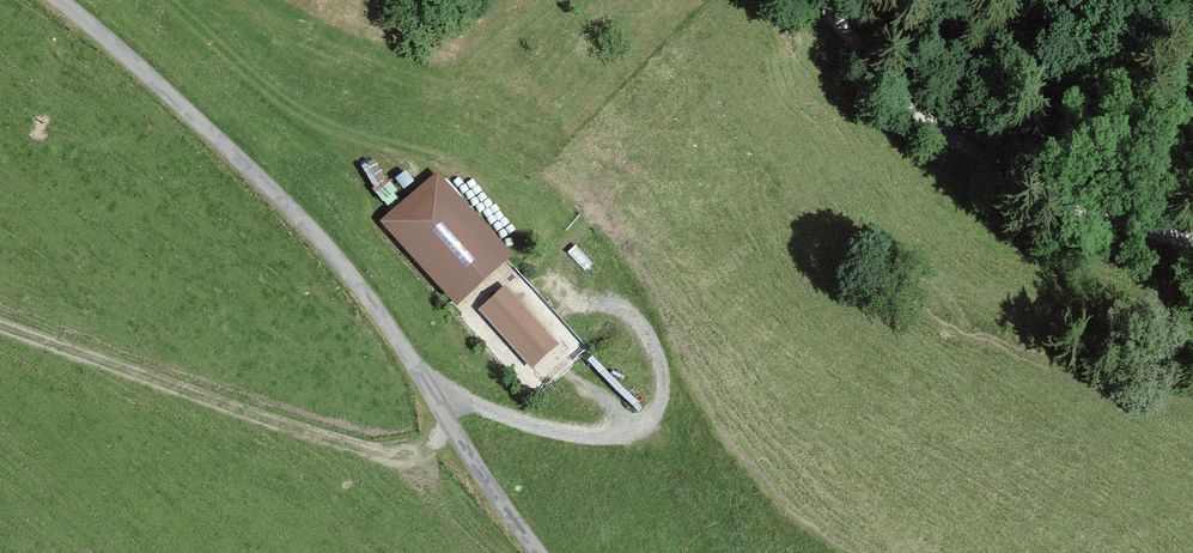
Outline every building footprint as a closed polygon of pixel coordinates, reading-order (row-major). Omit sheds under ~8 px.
[(392,224),(456,294),(501,253),(438,183),(392,224)] [(489,310),(533,357),(547,344),(504,296),(489,310)]
